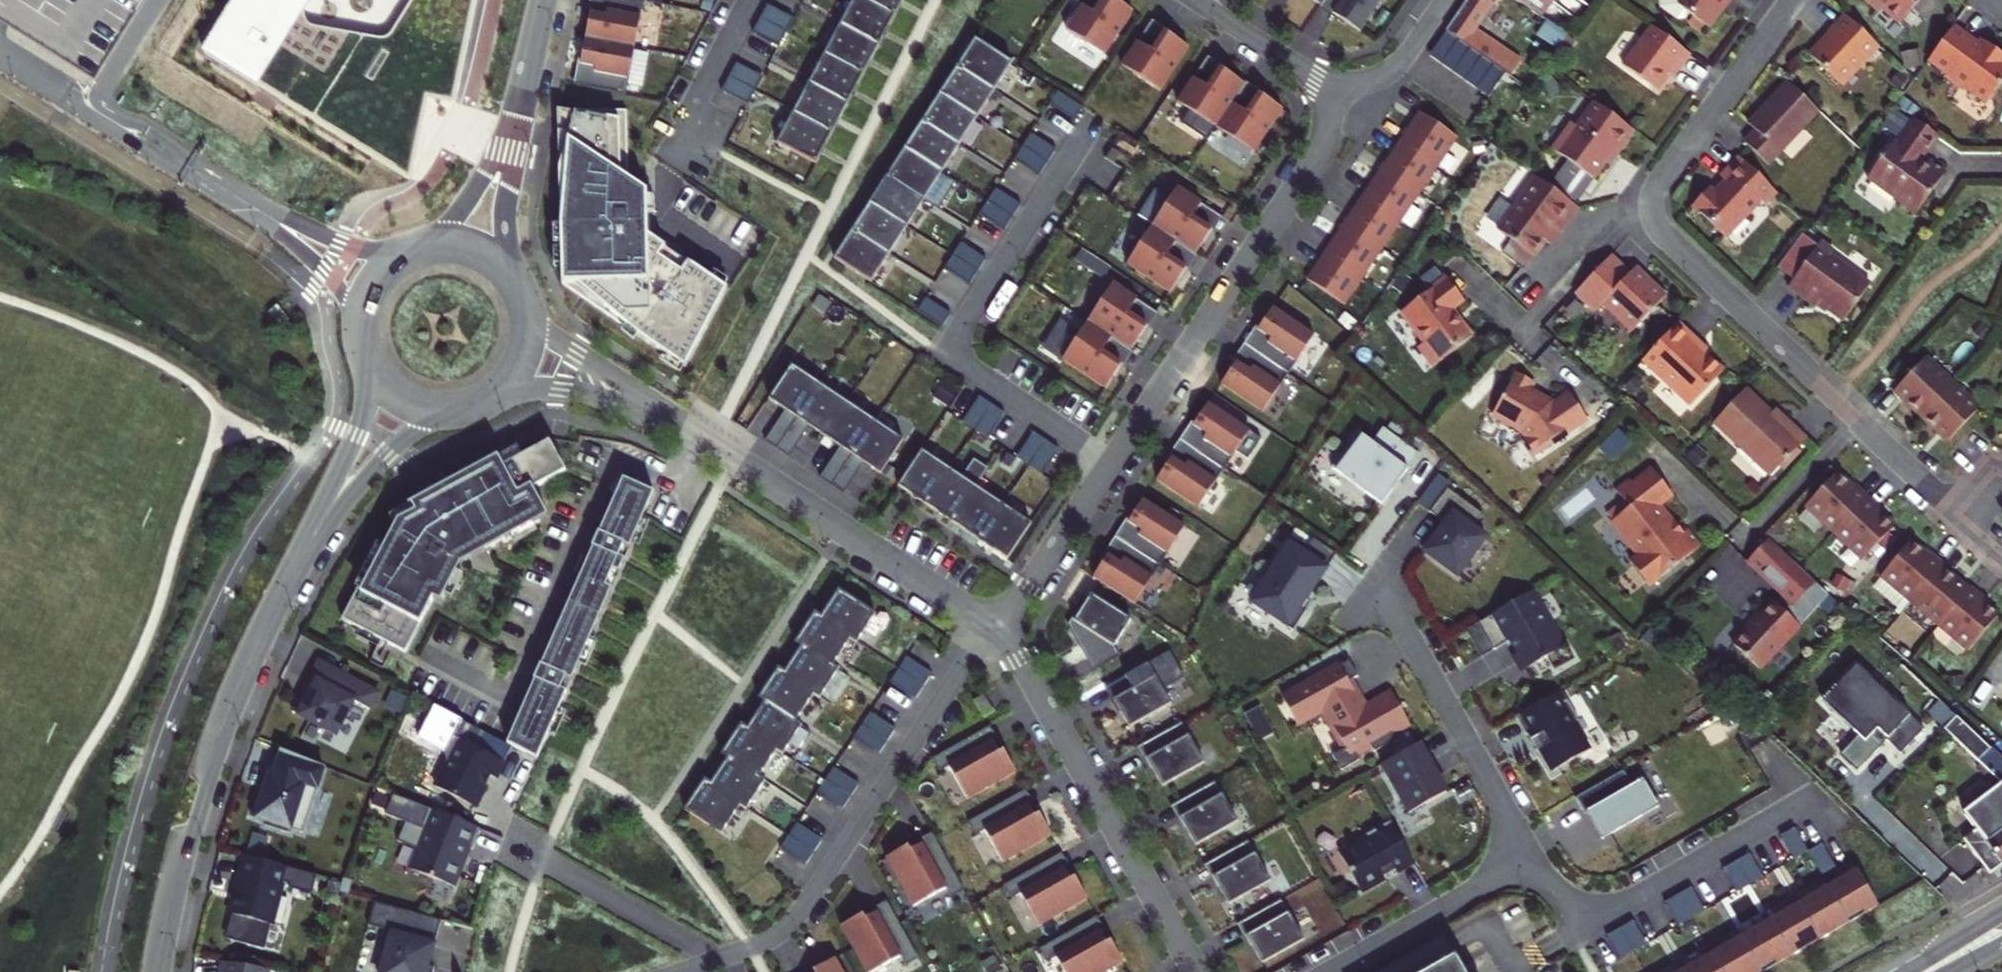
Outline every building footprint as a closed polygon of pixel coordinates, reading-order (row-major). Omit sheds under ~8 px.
[(428,97),(454,103),(475,0),(416,0),(396,32),(388,38),(383,40),(373,39),(314,27),(307,19),(304,12),(305,6),(309,0),(238,0),(206,51),(410,179),(428,97)] [(636,0),(609,0),(606,16),(591,13),(589,24),(586,39),(635,48),(644,2),(636,0)] [(586,23),(589,24),(591,13),(606,16),(609,0),(590,0),(586,23)] [(867,0),(854,0),(840,25),(879,46),(896,16),(867,0)] [(896,16),(904,0),(867,0),(896,16)] [(1076,3),(1082,6),(1067,30),(1105,55),(1134,11),(1117,0),(1078,0),(1076,3)] [(1321,6),(1319,9),(1344,25),(1346,22),(1334,14),(1343,0),(1325,0),(1321,6)] [(1334,14),(1346,22),(1360,32),(1382,0),(1343,0),(1334,14)] [(1492,2),(1488,0),(1467,0),(1446,30),(1512,75),(1522,61),(1474,29),(1492,2)] [(1543,18),(1555,3),(1551,0),(1516,0),(1543,18)] [(1660,8),(1677,21),(1684,20),(1689,14),(1693,17),(1704,25),(1709,29),(1722,12),(1722,8),(1727,0),(1659,0),(1660,8)] [(1881,13),(1884,9),(1901,24),(1922,0),(1866,0),(1881,13)] [(794,19),(768,6),(760,19),(786,33),(794,19)] [(1879,47),(1845,15),(1829,33),(1831,34),(1823,42),(1822,42),(1809,55),(1841,84),(1859,65),(1861,67),(1879,47)] [(1699,32),(1704,25),(1693,17),(1688,24),(1699,32)] [(786,33),(760,19),(753,33),(779,47),(786,33)] [(1176,35),(1152,20),(1138,42),(1153,51),(1165,32),(1174,38),(1176,35)] [(1559,49),(1569,35),(1547,20),(1538,34),(1559,49)] [(879,46),(840,25),(825,54),(864,74),(879,46)] [(1676,66),(1680,69),(1690,55),(1652,26),(1623,65),(1658,91),(1676,66)] [(1953,26),(1929,59),(1952,76),(1953,82),(1961,88),(1967,87),(1984,99),(1991,98),(2001,82),(2001,54),(1989,45),(1986,50),(1953,26)] [(1153,51),(1138,42),(1122,66),(1160,91),(1189,48),(1174,38),(1165,32),(1153,51)] [(635,48),(586,39),(583,54),(581,65),(596,68),(592,90),(626,96),(635,48)] [(1013,63),(976,39),(958,67),(995,91),(1013,63)] [(1918,67),(1914,52),(1902,55),(1905,70),(1918,67)] [(583,54),(580,54),(574,86),(592,90),(596,68),(581,65),(583,54)] [(864,74),(825,54),(809,84),(848,105),(864,74)] [(1232,72),(1208,57),(1194,79),(1208,88),(1221,69),(1230,75),(1232,72)] [(762,78),(736,64),(729,78),(755,91),(762,78)] [(995,91),(958,67),(940,95),(977,118),(995,91)] [(1208,88),(1194,79),(1178,103),(1216,128),(1232,104),(1245,84),(1230,75),(1221,69),(1208,88)] [(1900,91),(1908,81),(1899,75),(1892,85),(1900,91)] [(755,91),(729,78),(722,91),(748,105),(755,91)] [(1548,99),(1561,89),(1552,78),(1539,88),(1548,99)] [(1270,97),(1247,82),(1245,84),(1232,104),(1247,113),(1260,94),(1268,100),(1270,97)] [(1769,165),(1819,112),(1788,82),(1769,103),(1770,105),(1763,112),(1761,111),(1749,124),(1756,131),(1745,143),(1769,165)] [(848,105),(809,84),(794,112),(833,133),(848,105)] [(1083,108),(1058,92),(1049,105),(1075,121),(1083,108)] [(1247,113),(1232,104),(1216,128),(1255,153),(1283,110),(1268,100),(1260,94),(1247,113)] [(977,118),(940,95),(923,122),(960,145),(977,118)] [(1906,100),(1901,108),(1912,117),(1918,109),(1906,100)] [(1618,154),(1635,132),(1594,102),(1576,127),(1571,123),(1552,149),(1594,180),(1614,152),(1618,154)] [(627,181),(626,110),(555,111),(560,288),(578,290),(683,371),(727,292),(645,237),(644,194),(627,181)] [(1884,124),(1901,136),(1911,122),(1894,110),(1884,124)] [(833,133),(794,112),(777,143),(816,164),(833,133)] [(1458,138),(1419,112),(1398,143),(1437,169),(1458,138)] [(1868,178),(1916,214),(1946,172),(1929,160),(1926,164),(1921,160),(1938,136),(1915,119),(1898,143),(1895,141),(1868,178)] [(960,145),(923,122),(905,149),(942,173),(960,145)] [(1056,150),(1031,134),(1022,147),(1048,163),(1056,150)] [(1437,169),(1398,143),(1382,168),(1420,194),(1437,169)] [(1048,163),(1022,147),(1014,160),(1039,176),(1048,163)] [(942,173),(905,149),(887,176),(925,200),(942,173)] [(1766,205),(1777,193),(1739,157),(1720,177),(1725,182),(1715,193),(1710,188),(1692,207),(1726,238),(1761,201),(1766,205)] [(1420,194),(1382,168),(1361,199),(1400,224),(1420,194)] [(925,200),(887,176),(870,204),(907,228),(925,200)] [(1559,236),(1579,208),(1535,177),(1497,229),(1512,240),(1534,256),(1535,257),(1546,242),(1548,244),(1555,233),(1559,236)] [(1202,204),(1178,188),(1152,226),(1177,242),(1196,255),(1206,240),(1212,231),(1192,218),(1202,204)] [(1021,205),(996,189),(988,202),(1013,218),(1021,205)] [(1400,224),(1361,199),(1344,223),(1383,249),(1400,224)] [(1013,218),(988,202),(979,215),(1005,231),(1013,218)] [(907,228),(870,204),(853,231),(890,255),(907,228)] [(1212,231),(1206,240),(1209,241),(1224,218),(1202,204),(1192,218),(1212,231)] [(1825,228),(1835,217),(1827,210),(1818,222),(1825,228)] [(1461,216),(1447,214),(1444,229),(1458,232),(1461,216)] [(1383,249),(1344,223),(1324,254),(1362,280),(1383,249)] [(1177,242),(1152,226),(1127,265),(1171,293),(1181,278),(1187,269),(1167,257),(1177,242)] [(890,255),(853,231),(834,259),(872,283),(890,255)] [(1817,247),(1801,235),(1776,269),(1792,281),(1817,247)] [(1524,269),(1534,256),(1512,240),(1502,253),(1524,269)] [(1196,255),(1177,242),(1167,257),(1187,269),(1181,278),(1183,280),(1199,256),(1196,255)] [(1834,252),(1821,242),(1817,247),(1792,281),(1788,287),(1816,307),(1819,303),(1844,321),(1870,285),(1830,256),(1834,252)] [(986,260),(961,244),(953,257),(978,273),(986,260)] [(1362,280),(1324,254),(1307,280),(1345,305),(1362,280)] [(1630,274),(1611,256),(1575,294),(1595,313),(1604,304),(1633,332),(1665,298),(1635,269),(1630,274)] [(978,273),(953,257),(944,269),(969,285),(978,273)] [(1464,301),(1447,278),(1401,313),(1424,344),(1418,347),(1433,367),(1473,337),(1452,310),(1464,301)] [(1138,299),(1114,284),(1088,322),(1112,338),(1132,351),(1142,336),(1148,327),(1128,314),(1138,299)] [(951,315),(926,299),(917,312),(942,328),(951,315)] [(1148,327),(1142,336),(1144,337),(1160,314),(1138,299),(1128,314),(1148,327)] [(1316,337),(1275,309),(1265,322),(1260,331),(1273,340),(1262,356),(1290,375),(1316,337)] [(1265,322),(1263,321),(1246,345),(1262,356),(1273,340),(1260,331),(1265,322)] [(1112,338),(1088,322),(1063,360),(1106,389),(1116,374),(1122,365),(1103,352),(1112,338)] [(1691,336),(1678,324),(1643,360),(1691,406),(1723,372),(1688,339),(1691,336)] [(1132,351),(1112,338),(1103,352),(1122,365),(1116,374),(1119,375),(1134,352),(1132,351)] [(1262,356),(1246,345),(1230,370),(1232,372),(1238,363),(1251,372),(1262,356)] [(1290,375),(1262,356),(1251,372),(1238,363),(1232,372),(1223,385),(1265,413),(1290,375)] [(1895,391),(1921,416),(1952,384),(1926,358),(1895,391)] [(820,385),(791,366),(768,400),(785,411),(797,419),(820,385)] [(1534,383),(1516,372),(1498,405),(1499,405),(1496,410),(1498,416),(1509,423),(1508,424),(1523,432),(1526,436),(1525,441),(1535,456),(1554,443),(1553,440),(1586,417),(1571,395),(1552,407),(1550,403),(1537,396),(1538,394),(1530,390),(1534,383)] [(1634,376),(1622,389),(1632,397),(1644,385),(1634,376)] [(1979,409),(1952,384),(1921,416),(1948,441),(1979,409)] [(848,403),(820,385),(797,419),(809,427),(825,437),(848,403)] [(1787,428),(1746,389),(1715,422),(1772,476),(1781,467),(1798,449),(1807,439),(1791,424),(1787,428)] [(993,405),(980,397),(964,421),(976,430),(993,405)] [(876,422),(848,403),(825,437),(841,448),(853,456),(876,422)] [(1252,432),(1210,404),(1201,418),(1195,427),(1208,436),(1198,452),(1226,471),(1252,432)] [(1005,414),(993,405),(976,430),(989,438),(1005,414)] [(797,419),(785,411),(764,441),(776,449),(797,419)] [(1201,418),(1199,416),(1182,441),(1198,452),(1208,436),(1195,427),(1201,418)] [(809,427),(797,419),(776,449),(788,457),(809,427)] [(904,441),(876,422),(853,456),(865,464),(881,475),(904,441)] [(1332,468),(1384,507),(1401,483),(1399,482),(1419,454),(1383,428),(1372,443),(1358,433),(1332,468)] [(1046,441),(1034,433),(1017,457),(1030,466),(1046,441)] [(1059,449),(1046,441),(1030,466),(1043,474),(1059,449)] [(1198,452),(1182,441),(1165,466),(1168,467),(1174,459),(1187,468),(1198,452)] [(566,473),(550,443),(490,475),(485,465),(447,485),(423,498),(411,505),(415,513),(397,522),(395,527),(384,548),(361,592),(358,590),(342,621),(357,629),(388,645),(405,654),(433,600),(440,604),(461,565),(468,551),(480,544),(484,552),(548,518),(533,490),(566,473)] [(853,456),(841,448),(820,478),(832,486),(853,456)] [(1801,452),(1798,449),(1781,467),(1784,471),(1801,452)] [(950,469),(922,450),(898,486),(926,505),(950,469)] [(1226,471),(1198,452),(1187,468),(1174,459),(1168,467),(1159,481),(1200,509),(1226,471)] [(865,464),(853,456),(832,486),(844,494),(865,464)] [(977,487),(950,469),(926,505),(953,523),(977,487)] [(652,485),(619,471),(612,485),(620,488),(624,479),(650,491),(652,485)] [(1639,555),(1629,562),(1649,587),(1700,547),(1686,530),(1682,534),(1677,538),(1668,527),(1674,523),(1658,503),(1671,493),(1653,471),(1634,485),(1629,479),(1615,490),(1623,500),(1607,514),(1639,555)] [(1806,506),(1835,532),(1868,497),(1855,484),(1852,488),(1836,473),(1806,506)] [(419,491),(423,498),(447,485),(443,478),(419,491)] [(650,491),(624,479),(620,488),(507,744),(537,760),(625,560),(619,557),(624,546),(630,548),(654,493),(650,491)] [(1004,505),(977,487),(953,523),(980,540),(1004,505)] [(1483,515),(1447,488),(1430,512),(1445,523),(1424,552),(1457,577),(1486,537),(1474,528),(1483,515)] [(1882,510),(1868,497),(1835,532),(1863,560),(1894,527),(1878,513),(1882,510)] [(1187,528),(1146,500),(1136,515),(1130,523),(1144,532),(1133,548),(1162,566),(1187,528)] [(415,513),(411,505),(389,516),(395,527),(397,522),(415,513)] [(1032,523),(1004,505),(980,540),(1008,559),(1032,523)] [(1136,515),(1134,513),(1117,538),(1133,548),(1144,532),(1130,523),(1136,515)] [(1682,534),(1674,523),(1668,527),(1677,538),(1682,534)] [(1133,548),(1117,538),(1101,562),(1103,564),(1109,555),(1122,564),(1133,548)] [(1336,554),(1313,538),(1303,553),(1290,544),(1250,602),(1293,630),(1305,611),(1300,608),(1336,554)] [(1816,584),(1800,569),(1769,540),(1748,561),(1784,595),(1776,604),(1774,602),(1761,616),(1757,616),(1747,627),(1747,631),(1733,645),(1759,669),(1800,627),(1785,613),(1793,605),(1795,607),(1816,584)] [(1927,556),(1911,542),(1882,576),(1912,601),(1941,568),(1944,565),(1930,552),(1927,556)] [(484,552),(480,544),(468,551),(461,565),(484,552)] [(358,590),(361,592),(384,548),(377,545),(354,588),(358,590)] [(1162,566),(1133,548),(1122,564),(1109,555),(1103,564),(1094,578),(1136,605),(1162,566)] [(1968,591),(1941,568),(1912,601),(1939,624),(1968,591)] [(1971,587),(1968,591),(1939,624),(1969,650),(1998,616),(1982,603),(1985,599),(1971,587)] [(876,615),(839,590),(821,617),(815,613),(814,614),(857,643),(876,615)] [(1562,648),(1530,593),(1478,623),(1494,649),(1509,641),(1526,670),(1547,657),(1555,670),(1573,659),(1565,645),(1562,648)] [(1132,620),(1091,594),(1074,621),(1078,624),(1073,632),(1094,671),(1120,656),(1114,647),(1132,620)] [(857,643),(814,614),(795,643),(839,671),(839,670),(833,666),(850,640),(856,644),(857,643)] [(1494,649),(1478,623),(1466,630),(1482,656),(1494,649)] [(388,645),(357,629),(353,636),(378,648),(369,664),(376,667),(388,645)] [(839,671),(795,643),(794,644),(800,648),(784,672),(778,668),(777,670),(821,698),(839,671)] [(932,674),(908,658),(899,671),(924,687),(932,674)] [(1358,676),(1349,661),(1282,698),(1297,724),(1324,709),(1346,748),(1333,755),(1341,770),(1360,760),(1356,753),(1371,744),(1375,752),(1396,740),(1392,733),(1409,723),(1392,693),(1364,709),(1349,681),(1358,676)] [(378,695),(319,664),(308,686),(314,690),(310,698),(304,694),(293,714),(337,737),(354,703),(370,711),(378,695)] [(1171,704),(1148,664),(1111,684),(1118,697),(1114,700),(1129,727),(1171,704)] [(1902,664),(1890,677),(1908,695),(1942,728),(1978,762),(1990,749),(1957,717),(1902,664)] [(821,698),(777,670),(759,698),(802,727),(802,726),(796,722),(814,695),(820,699),(821,698)] [(924,687),(899,671),(891,683),(916,700),(924,687)] [(1895,709),(1908,695),(1890,677),(1876,691),(1895,709)] [(1562,702),(1557,693),(1516,716),(1527,736),(1532,733),(1554,771),(1590,750),(1574,722),(1579,719),(1568,699),(1562,702)] [(994,712),(985,695),(975,701),(985,717),(994,712)] [(802,727),(759,698),(758,699),(764,703),(748,728),(741,724),(741,725),(784,754),(802,727)] [(1990,749),(1999,739),(1964,709),(1957,717),(1990,749)] [(896,730),(871,713),(863,726),(887,742),(896,730)] [(1204,763),(1182,723),(1144,743),(1151,756),(1147,758),(1162,786),(1204,763)] [(784,754),(741,725),(722,753),(765,782),(766,781),(760,777),(777,751),(783,755),(784,754)] [(887,742),(863,726),(854,739),(879,755),(887,742)] [(1003,750),(990,727),(968,739),(975,751),(992,742),(999,753),(1003,750)] [(504,763),(452,736),(444,751),(448,764),(436,788),(475,808),(491,777),(495,779),(504,763)] [(975,751),(968,739),(933,759),(940,772),(948,767),(967,800),(1016,772),(1003,750),(999,753),(992,742),(975,751)] [(1430,760),(1420,744),(1382,765),(1409,814),(1447,793),(1429,761),(1430,760)] [(1990,749),(1978,762),(2001,785),(2001,786),(2001,760),(1990,749)] [(324,767),(283,751),(270,791),(261,788),(252,817),(266,822),(265,825),(290,833),(291,830),(303,833),(324,767)] [(765,782),(722,753),(721,755),(727,759),(711,783),(705,779),(704,780),(748,809),(765,782)] [(859,785),(835,769),(826,781),(851,798),(859,785)] [(1632,785),(1623,771),(1575,798),(1584,814),(1586,813),(1595,808),(1610,834),(1658,807),(1642,779),(1632,785)] [(748,809),(704,780),(685,810),(722,834),(740,806),(747,810),(748,809)] [(851,798),(826,781),(818,794),(842,810),(851,798)] [(1237,822),(1215,782),(1178,802),(1185,815),(1180,817),(1196,845),(1237,822)] [(1992,873),(1992,874),(2001,866),(2001,786),(2001,785),(1964,814),(1977,831),(1964,841),(1990,874),(1992,873)] [(1039,814),(1026,790),(1004,802),(1011,815),(1028,805),(1035,816),(1039,814)] [(1011,815),(1004,802),(968,822),(976,835),(984,830),(1003,863),(1052,836),(1039,814),(1035,816),(1028,805),(1011,815)] [(1602,839),(1610,834),(1595,808),(1586,813),(1602,839)] [(481,829),(430,809),(422,829),(426,831),(410,870),(454,887),(469,848),(473,849),(481,829)] [(1414,864),(1390,821),(1365,835),(1368,840),(1341,855),(1360,890),(1396,871),(1397,873),(1414,864)] [(823,840),(798,824),(790,837),(814,853),(823,840)] [(1808,852),(1794,828),(1781,836),(1794,859),(1808,852)] [(943,854),(931,832),(908,845),(910,850),(922,844),(931,861),(943,854)] [(814,853),(790,837),(781,849),(806,866),(814,853)] [(1271,881),(1248,841),(1211,862),(1218,874),(1213,876),(1229,904),(1271,881)] [(964,890),(943,854),(931,861),(922,844),(910,850),(908,845),(886,858),(913,907),(946,888),(951,897),(964,890)] [(1835,867),(1821,844),(1808,852),(1821,875),(1835,867)] [(1075,877),(1062,853),(1040,866),(1047,878),(1064,869),(1071,880),(1075,877)] [(1762,877),(1749,854),(1736,861),(1749,884),(1762,877)] [(288,867),(244,856),(238,878),(240,879),(231,914),(272,925),(288,867)] [(1749,884),(1736,861),(1723,869),(1736,892),(1749,884)] [(1047,878),(1040,866),(1004,886),(1012,899),(1020,894),(1039,927),(1088,899),(1075,877),(1071,880),(1064,869),(1047,878)] [(1878,906),(1857,869),(1828,886),(1849,923),(1878,906)] [(1849,923),(1828,886),(1799,903),(1820,939),(1849,923)] [(1704,910),(1691,887),(1678,895),(1691,918),(1704,910)] [(1691,918),(1678,895),(1665,902),(1678,925),(1691,918)] [(1304,940),(1281,900),(1244,921),(1251,933),(1246,936),(1262,963),(1304,940)] [(898,923),(886,901),(863,914),(865,919),(876,912),(886,929),(898,923)] [(374,902),(368,925),(385,930),(379,953),(386,955),(381,971),(433,971),(435,966),(427,964),(433,945),(434,946),(441,921),(374,902)] [(1820,939),(1799,903),(1769,920),(1790,956),(1820,939)] [(898,923),(886,929),(876,912),(865,919),(863,914),(840,926),(866,971),(874,971),(901,957),(905,966),(918,958),(898,923)] [(1111,940),(1098,917),(1076,929),(1083,941),(1100,931),(1106,943),(1111,940)] [(1769,920),(1740,936),(1761,971),(1763,971),(1790,956),(1769,920)] [(1646,944),(1633,921),(1620,928),(1633,951),(1646,944)] [(1633,951),(1620,928),(1607,936),(1620,959),(1633,951)] [(1076,929),(1040,949),(1047,962),(1056,957),(1064,971),(1106,971),(1123,962),(1111,940),(1106,943),(1100,931),(1083,941),(1076,929)] [(1443,935),(1376,971),(1464,971),(1443,935)] [(1740,936),(1711,953),(1722,971),(1761,971),(1740,936)] [(1711,953),(1682,970),(1684,971),(1722,971),(1711,953)] [(835,958),(813,971),(843,971),(835,958)] [(222,962),(220,971),(268,971),(269,970),(222,962)]
